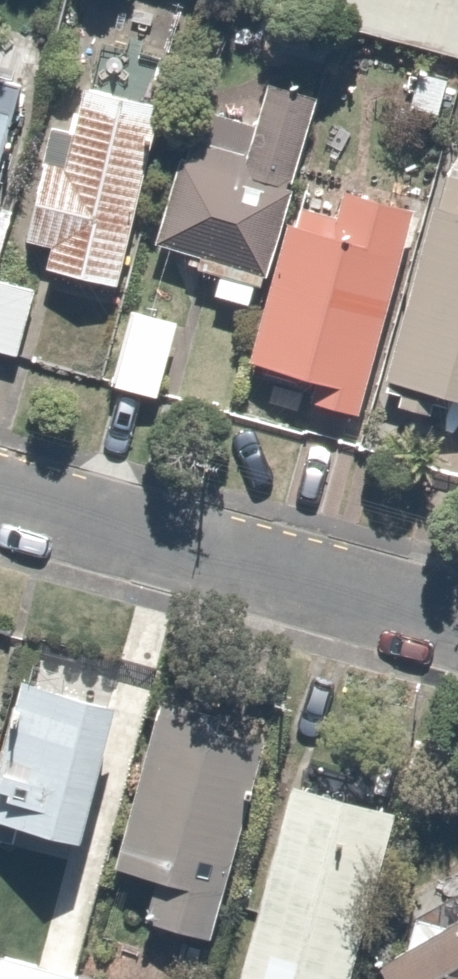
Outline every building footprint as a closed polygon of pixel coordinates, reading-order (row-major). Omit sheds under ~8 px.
[(24,69),(0,63),(0,168),(24,69)] [(113,283),(156,105),(76,85),(64,133),(49,129),(22,241),(44,247),(39,265),(113,283)] [(251,308),(305,105),(258,92),(249,125),(198,111),(185,159),(173,156),(149,246),(219,264),(211,297),(251,308)] [(451,147),(384,373),(457,395),(457,149),(451,147)] [(354,425),(415,214),(350,195),(346,211),(292,195),(244,362),(313,382),(305,411),(354,425)] [(4,355),(21,284),(0,278),(0,354),(4,355)] [(176,318),(120,307),(106,386),(162,397),(176,318)] [(109,696),(16,672),(0,734),(0,829),(69,848),(109,696)] [(194,935),(204,898),(215,902),(267,724),(157,692),(107,861),(153,875),(140,919),(194,935)] [(280,784),(233,978),(344,978),(384,809),(280,784)] [(452,918),(417,907),(400,949),(372,965),(381,978),(457,978),(457,914),(452,918)] [(0,954),(0,978),(87,978),(0,954)]
